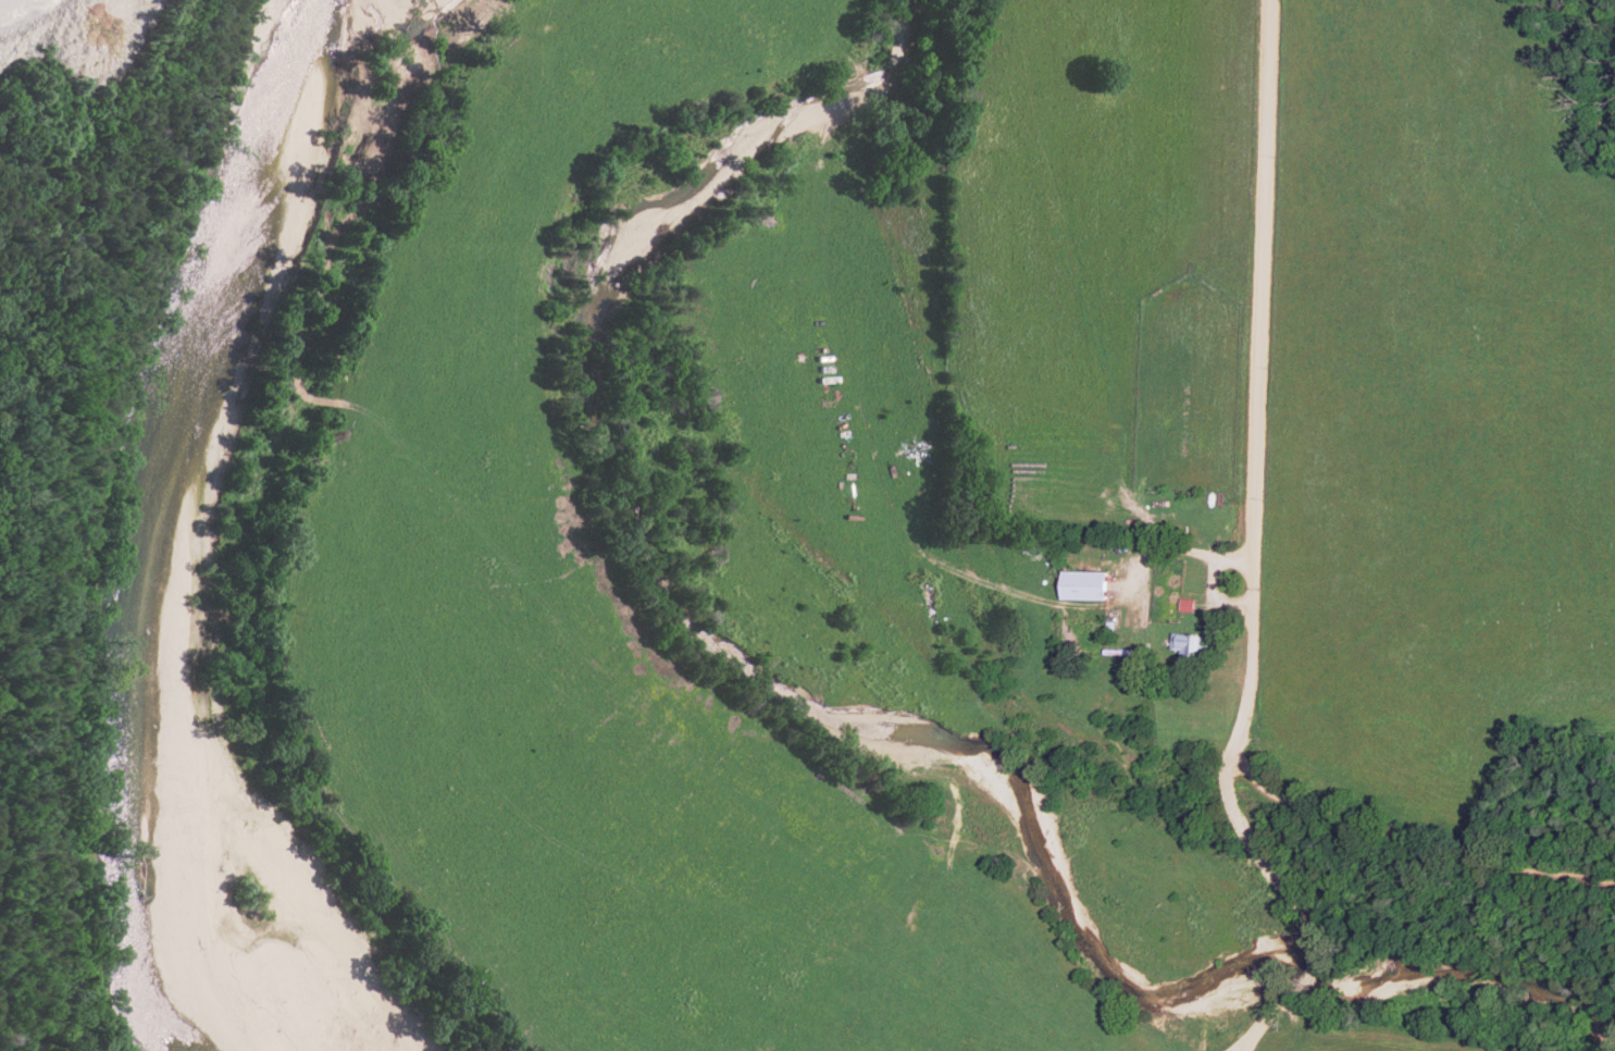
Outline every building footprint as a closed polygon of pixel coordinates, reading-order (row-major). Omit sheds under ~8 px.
[(1110,600),(1110,572),(1066,572),(1066,599),(1110,600)] [(1182,657),(1206,658),(1207,636),(1174,634),(1173,649),(1182,650),(1182,657)]
